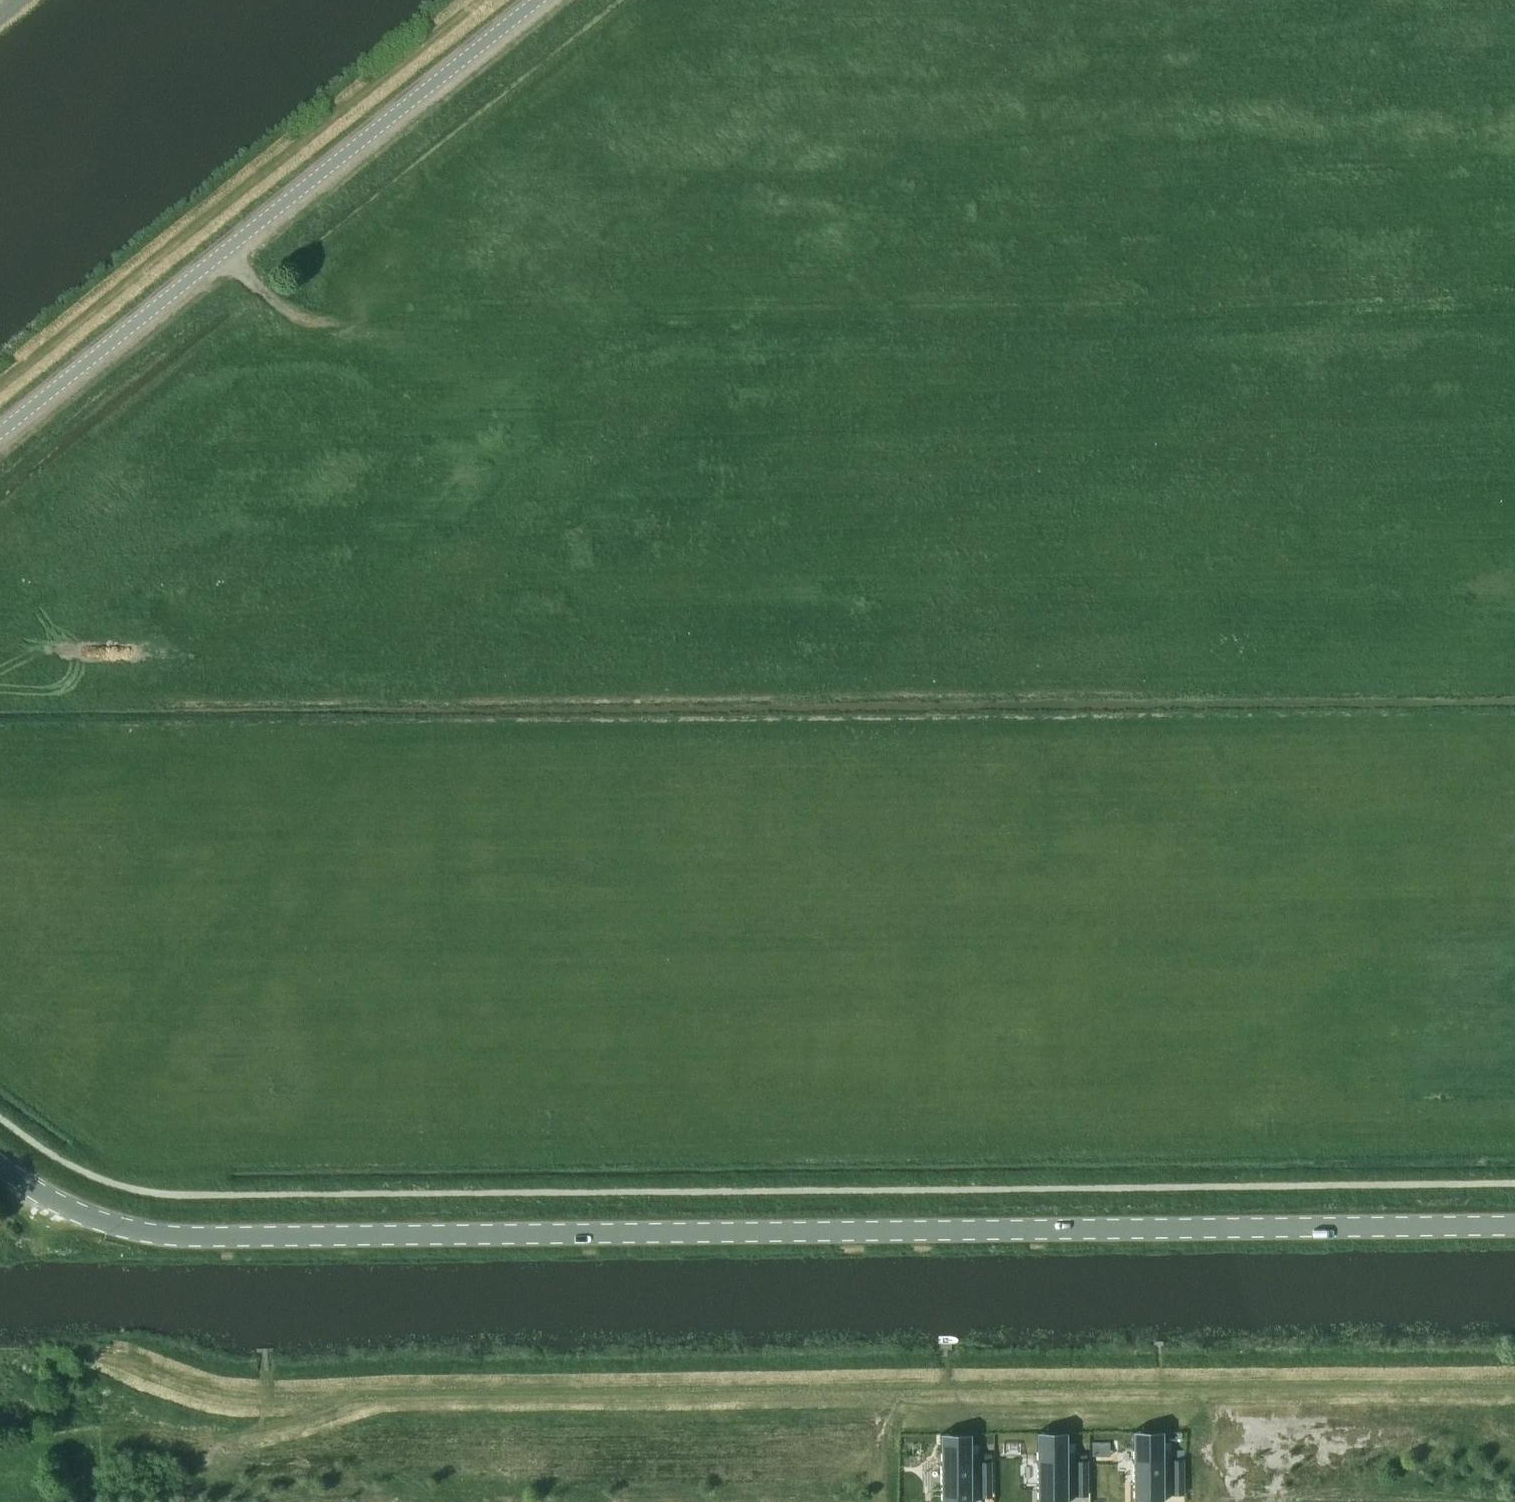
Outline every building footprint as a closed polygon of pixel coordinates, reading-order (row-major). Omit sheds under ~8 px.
[(1132,1501),(1164,1501),(1163,1442),(1132,1442),(1132,1501)] [(1036,1501),(1068,1501),(1067,1444),(1036,1444),(1036,1501)] [(940,1501),(972,1501),(971,1445),(940,1445),(940,1501)] [(1172,1459),(1172,1469),(1184,1469),(1184,1459),(1172,1459)] [(1076,1460),(1076,1470),(1088,1470),(1088,1460),(1076,1460)] [(980,1461),(980,1471),(992,1471),(992,1461),(980,1461)]
